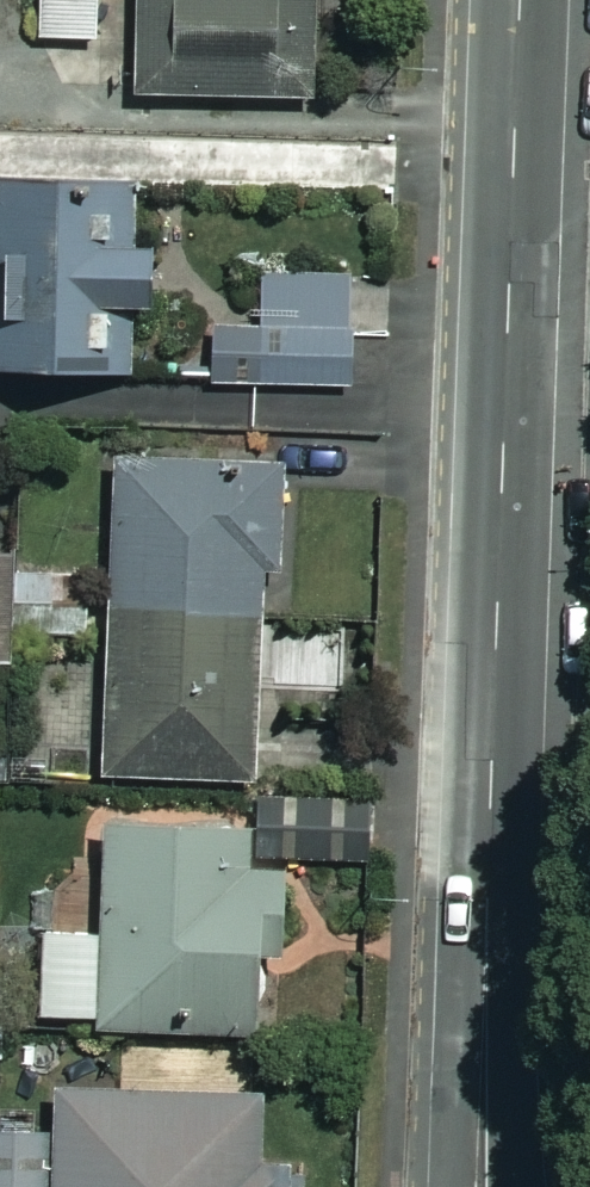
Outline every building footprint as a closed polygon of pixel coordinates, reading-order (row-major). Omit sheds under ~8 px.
[(43,40),(100,40),(101,0),(43,0),(43,40)] [(313,0),(140,0),(140,97),(313,98),(313,0)] [(131,305),(158,305),(159,241),(132,241),(134,183),(0,180),(0,368),(129,371),(131,305)] [(351,274),(265,276),(266,331),(215,332),(216,386),(353,383),(351,274)] [(286,610),(291,454),(119,448),(108,773),(256,778),(262,609),(286,610)] [(10,660),(9,551),(0,551),(0,661),(10,660)] [(368,803),(273,806),(275,861),(369,859),(368,803)] [(268,827),(111,822),(107,935),(51,933),(48,1025),(262,1032),(268,827)] [(62,1090),(60,1135),(0,1133),(0,1186),(268,1186),(270,1097),(62,1090)]
